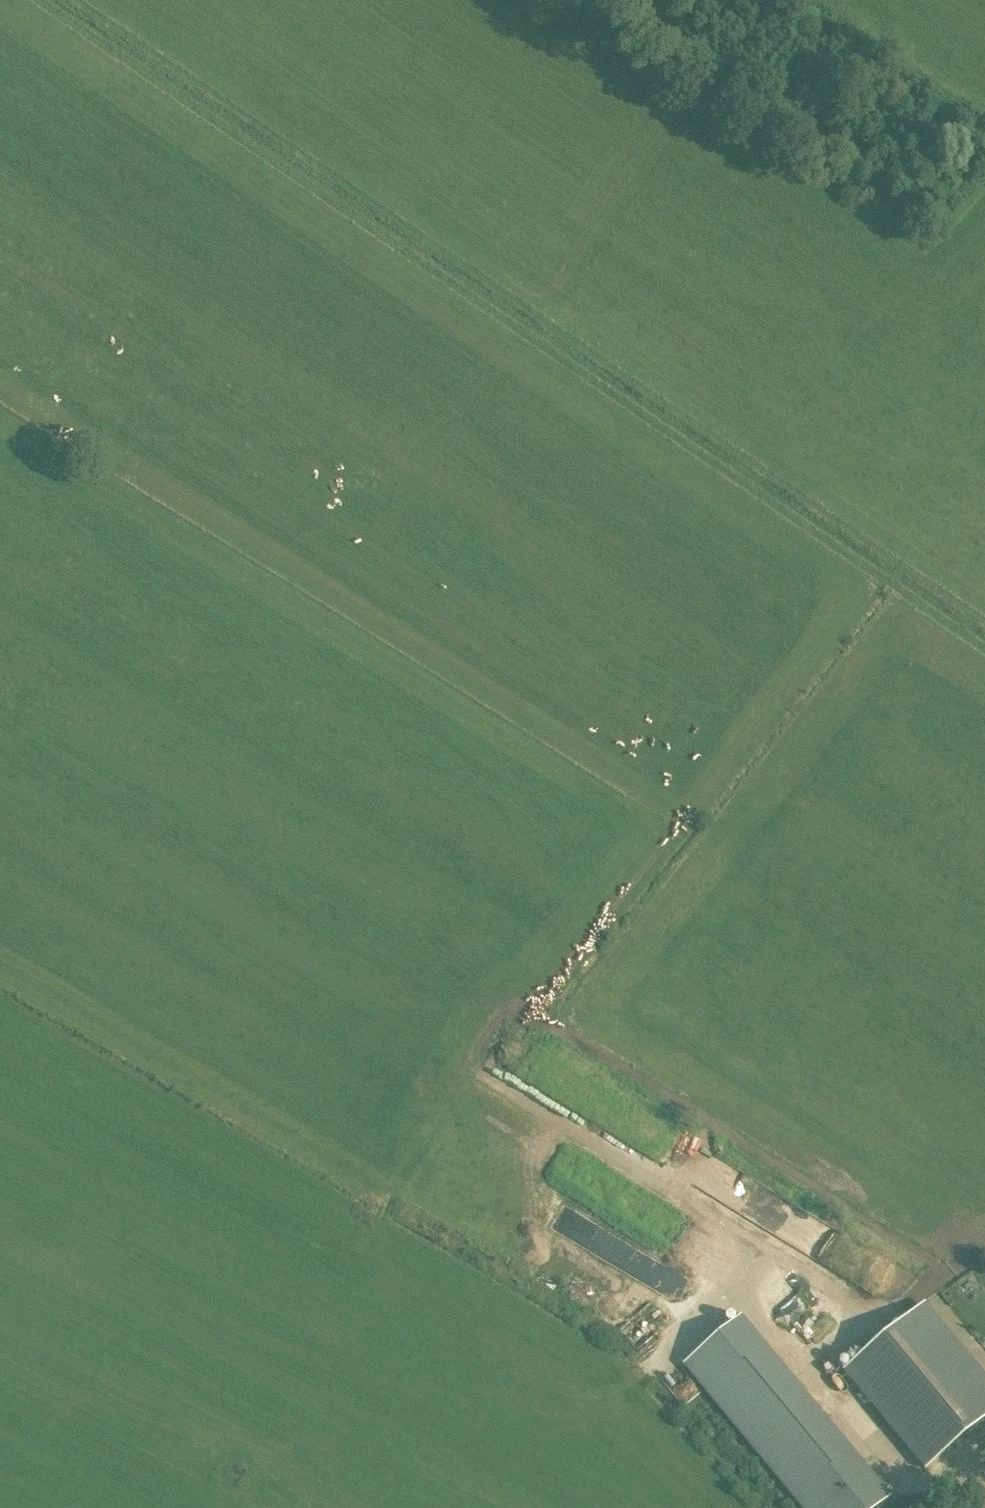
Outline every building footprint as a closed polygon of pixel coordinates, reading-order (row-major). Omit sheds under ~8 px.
[(984,1416),(984,1381),(923,1307),(856,1362),(934,1458),(984,1416)] [(742,1317),(728,1328),(739,1343),(753,1331),(742,1317)] [(891,1498),(855,1454),(797,1503),(801,1507),(878,1507),(891,1498)]
